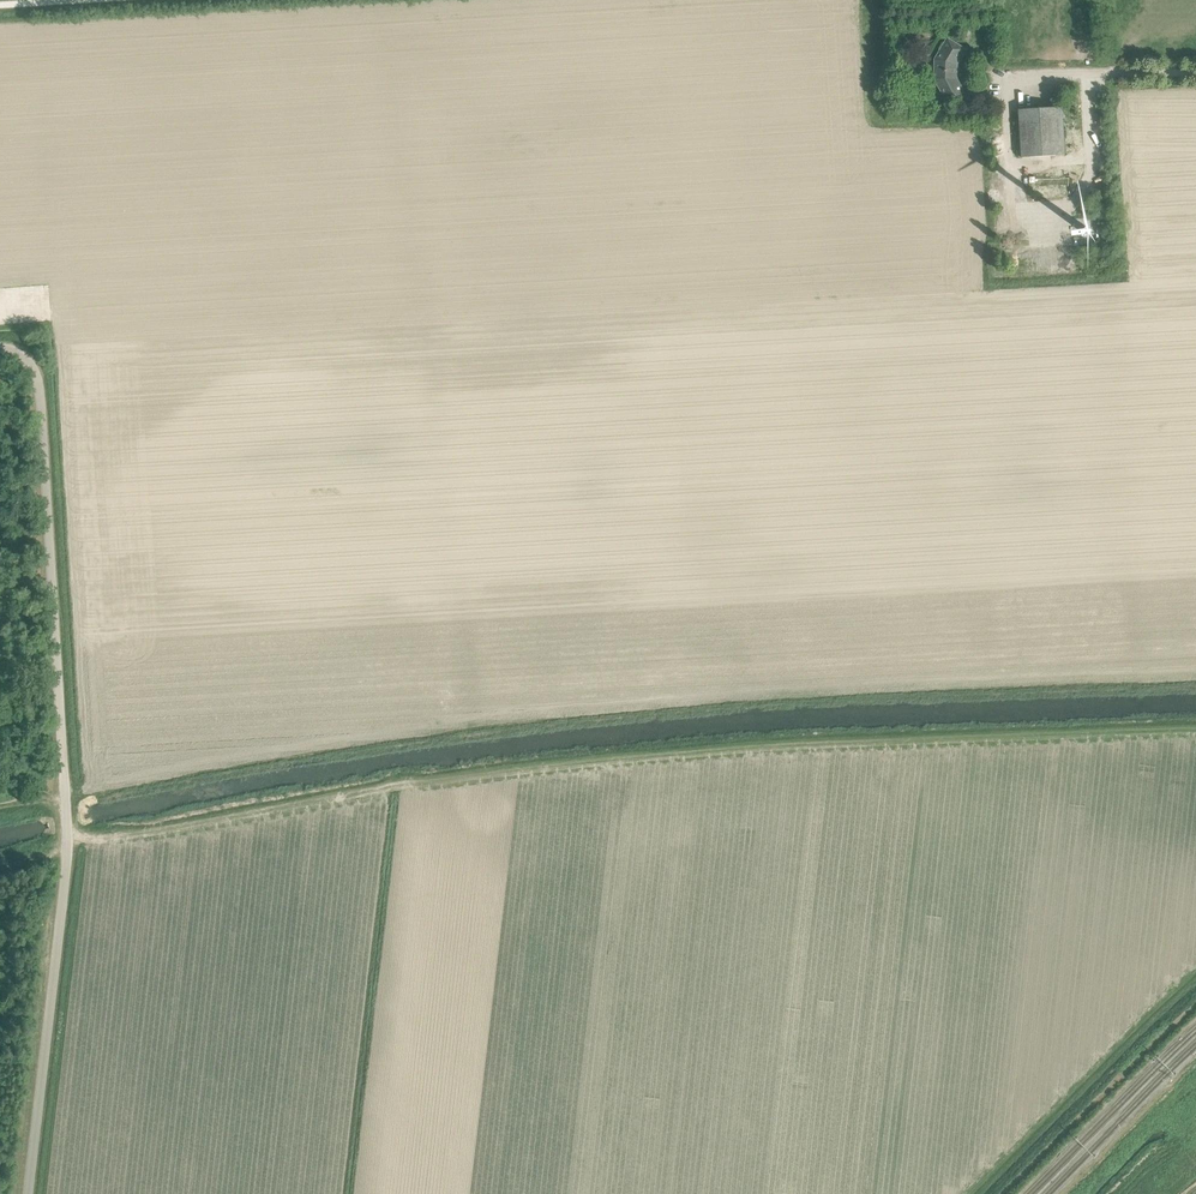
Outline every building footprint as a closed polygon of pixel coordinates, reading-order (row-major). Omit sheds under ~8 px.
[(945,96),(949,104),(965,95),(957,79),(957,64),(966,49),(948,38),(936,59),(935,79),(946,79),(953,91),(945,96)] [(1019,109),(1022,157),(1065,154),(1062,106),(1019,109)] [(976,112),(976,119),(991,118),(991,111),(976,112)]
